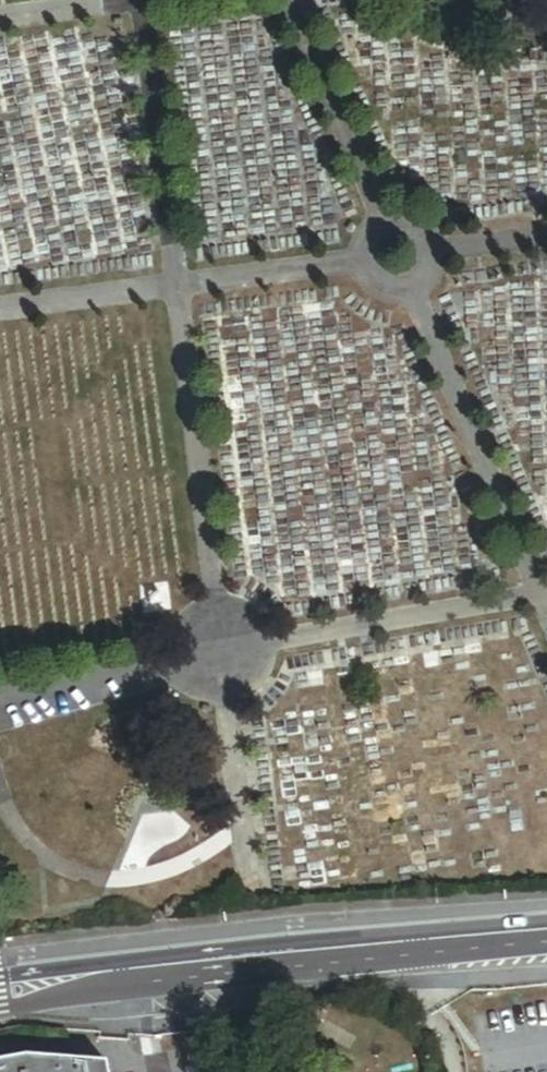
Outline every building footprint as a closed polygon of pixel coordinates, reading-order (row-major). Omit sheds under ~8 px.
[(109,1063),(28,1056),(0,1062),(0,1071),(111,1071),(109,1063)]
